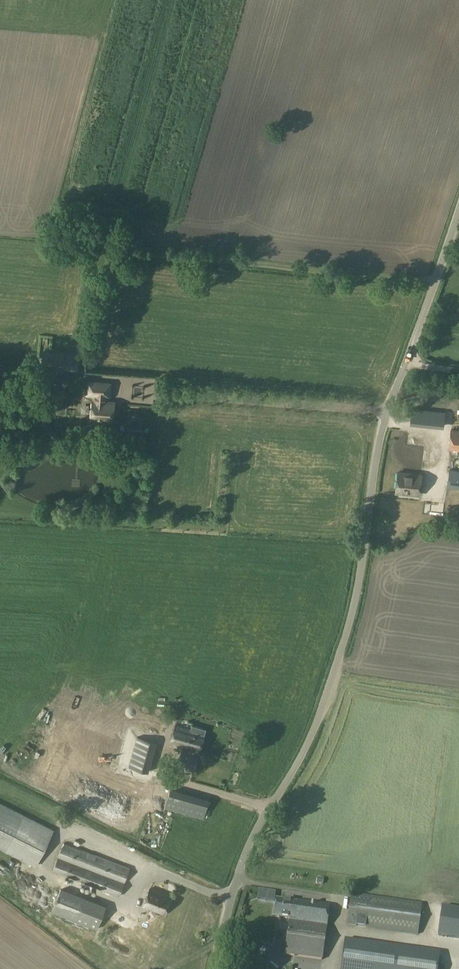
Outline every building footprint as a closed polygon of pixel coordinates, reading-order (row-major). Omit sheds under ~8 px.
[(40,346),(52,346),(52,334),(40,334),(40,346)] [(38,352),(37,368),(75,371),(76,355),(38,352)] [(104,422),(105,418),(112,419),(113,418),(114,417),(114,413),(113,412),(114,403),(106,402),(106,395),(109,396),(110,384),(88,382),(87,394),(94,394),(93,401),(92,414),(94,415),(94,421),(104,422)] [(428,411),(411,409),(410,423),(426,424),(428,411)] [(458,451),(458,430),(451,429),(448,449),(458,451)] [(404,432),(403,449),(422,450),(422,432),(404,432)] [(458,488),(458,471),(448,470),(446,486),(458,488)] [(419,495),(421,474),(398,472),(396,493),(419,495)] [(134,713),(130,730),(155,734),(158,718),(134,713)] [(199,751),(205,729),(192,726),(191,730),(175,725),(170,743),(183,747),(199,751)] [(223,741),(234,748),(240,739),(228,732),(223,741)] [(119,750),(121,741),(100,734),(97,743),(103,745),(101,751),(112,754),(117,755),(118,750),(119,750)] [(199,751),(183,747),(178,763),(194,768),(199,751)] [(53,763),(51,768),(58,771),(60,765),(53,763)] [(86,785),(74,785),(74,781),(70,781),(70,792),(86,791),(86,785)] [(170,789),(165,807),(174,810),(180,791),(170,789)] [(0,802),(0,848),(35,865),(53,829),(0,802)] [(178,818),(176,826),(191,830),(193,822),(178,818)] [(130,868),(63,843),(52,871),(119,896),(130,868)] [(32,879),(43,875),(40,869),(29,873),(32,879)] [(0,877),(0,883),(5,887),(8,882),(0,877)] [(60,888),(51,912),(75,921),(84,897),(60,888)] [(143,906),(164,914),(171,896),(150,888),(143,906)] [(347,925),(379,930),(418,935),(422,903),(351,894),(347,925)] [(322,960),(330,906),(298,901),(298,903),(276,900),(274,916),(290,919),(285,954),(322,960)] [(442,906),(438,936),(458,939),(458,908),(442,906)] [(149,949),(157,924),(107,907),(102,921),(109,923),(107,931),(118,935),(112,951),(141,961),(145,948),(149,949)] [(345,940),(341,968),(395,968),(398,947),(345,940)] [(445,960),(435,960),(434,968),(445,968),(445,960)]
